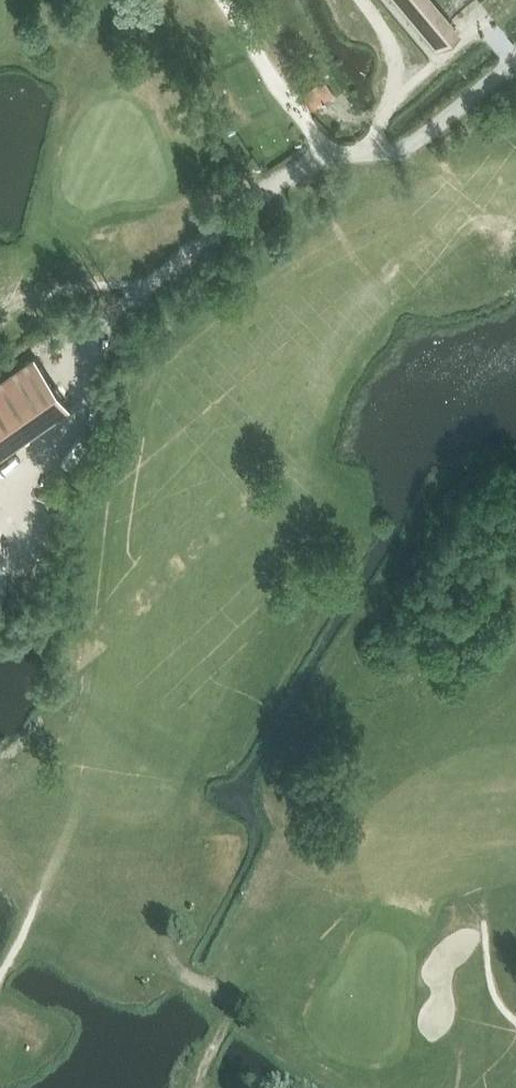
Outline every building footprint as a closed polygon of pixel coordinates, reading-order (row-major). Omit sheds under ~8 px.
[(438,58),(465,35),(451,18),(436,0),(391,0),(438,58)] [(65,400),(35,356),(0,380),(0,446),(65,400)]
